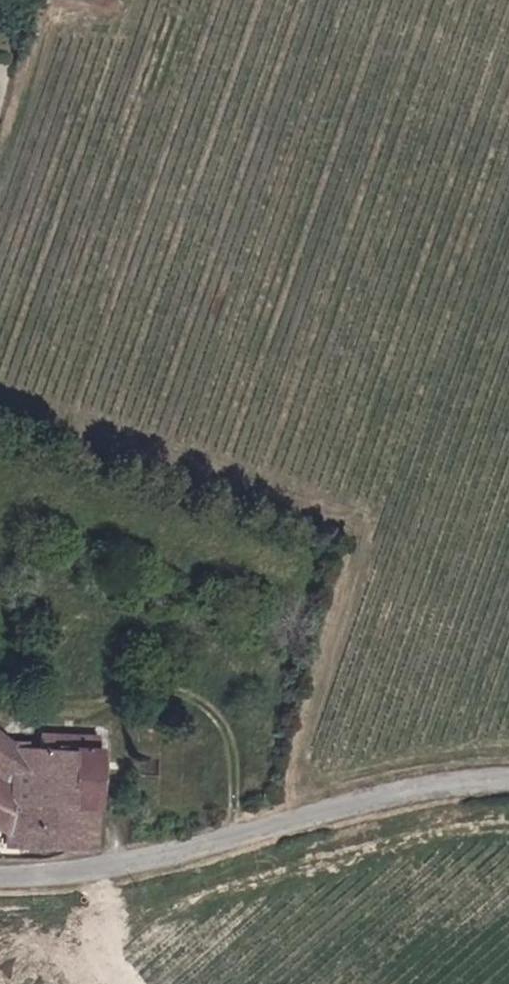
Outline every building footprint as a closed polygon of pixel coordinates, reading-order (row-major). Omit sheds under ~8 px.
[(98,735),(39,734),(39,749),(13,747),(0,737),(0,830),(7,833),(6,847),(94,849),(98,735)]
